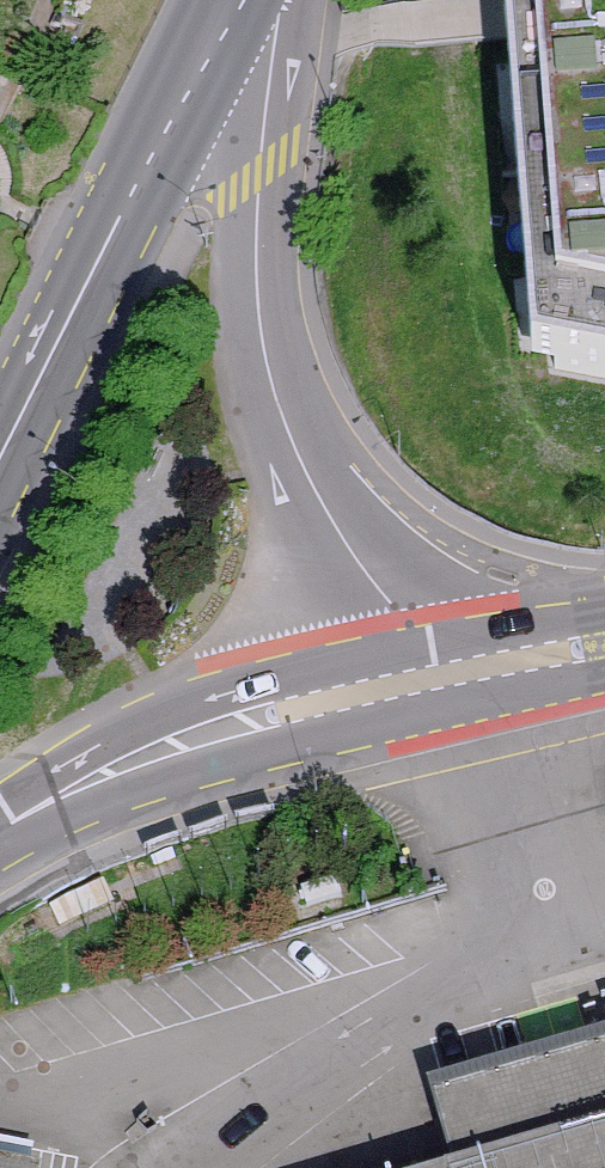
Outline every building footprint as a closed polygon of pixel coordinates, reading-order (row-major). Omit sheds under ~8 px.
[(604,168),(604,0),(504,0),(520,173),(604,168)] [(604,379),(604,168),(520,173),(532,364),(604,379)] [(439,1095),(461,1167),(604,1167),(604,1047),(439,1095)]
